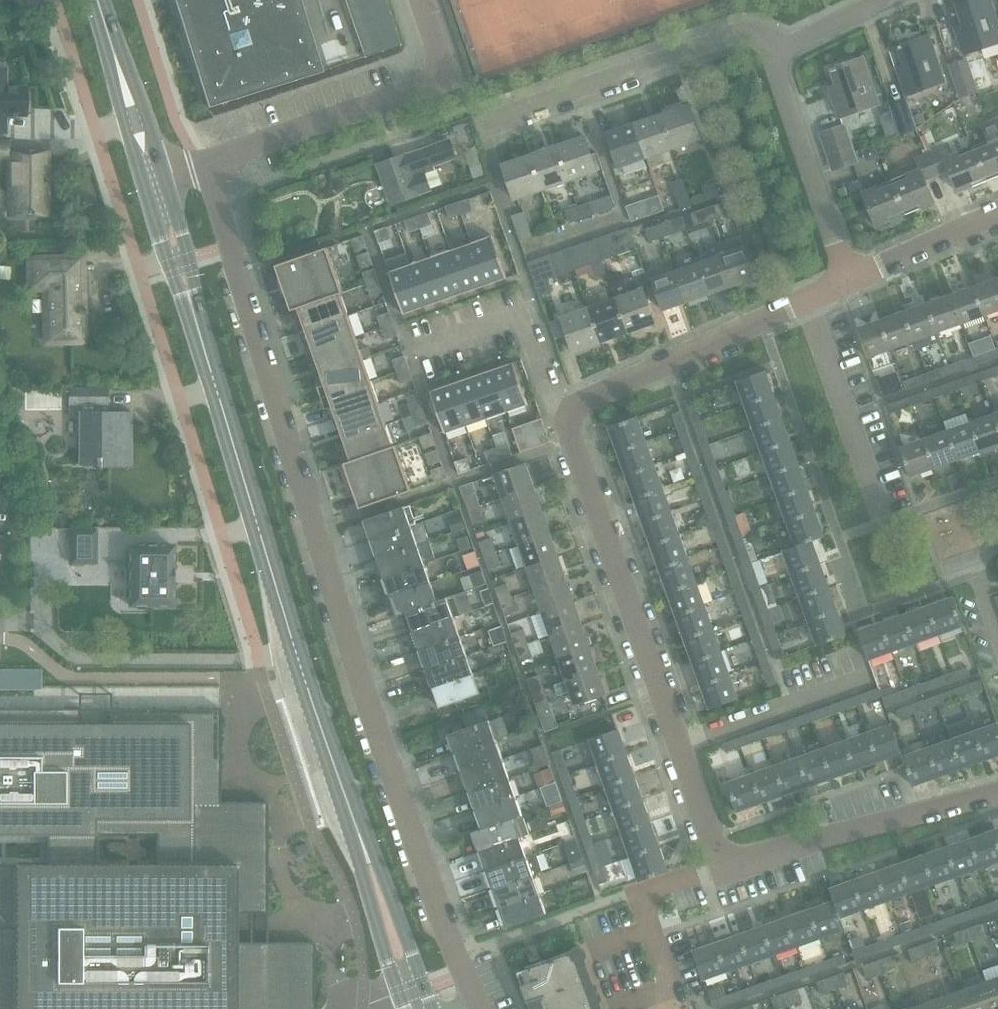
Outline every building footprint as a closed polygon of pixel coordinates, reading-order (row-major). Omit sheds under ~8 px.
[(195,66),(196,72),(207,107),(322,71),(321,71),(299,0),(174,0),(195,66)] [(364,57),(399,45),(384,0),(345,0),(364,57)] [(957,28),(966,54),(997,43),(997,21),(990,0),(975,0),(958,6),(965,25),(957,28)] [(907,95),(945,82),(930,37),(899,47),(906,67),(898,70),(907,95)] [(968,58),(948,64),(959,98),(979,92),(968,58)] [(841,116),(878,104),(863,59),(833,69),(840,90),(833,92),(841,116)] [(26,87),(7,87),(6,66),(0,66),(0,134),(8,134),(8,114),(25,114),(26,87)] [(900,136),(918,130),(916,125),(913,116),(907,99),(889,105),(900,136)] [(674,149),(701,139),(689,104),(661,113),(674,149)] [(923,112),(913,116),(916,125),(926,121),(923,112)] [(647,158),(674,149),(661,113),(635,123),(647,158)] [(989,140),(972,147),(987,181),(997,177),(997,119),(983,125),(989,140)] [(926,122),(917,128),(922,134),(931,128),(926,122)] [(620,168),(647,158),(635,123),(608,132),(620,168)] [(834,169),(857,161),(845,124),(821,132),(834,169)] [(585,136),(558,146),(570,180),(597,170),(585,136)] [(10,214),(44,214),(44,171),(48,171),(48,153),(10,153),(10,139),(0,139),(0,158),(10,158),(10,214)] [(450,139),(413,152),(380,164),(394,202),(431,189),(426,172),(436,169),(435,164),(457,157),(450,139)] [(948,145),(932,151),(926,140),(922,142),(927,153),(928,153),(937,176),(950,171),(959,193),(987,181),(972,147),(952,155),(948,145)] [(875,144),(863,149),(865,156),(873,159),(880,156),(875,144)] [(543,189),(570,180),(558,146),(531,155),(543,189)] [(926,181),(937,176),(928,153),(927,153),(916,158),(920,169),(891,181),(906,215),(935,203),(926,181)] [(516,199),(543,189),(531,155),(504,165),(516,199)] [(479,156),(468,160),(471,171),(483,167),(479,156)] [(877,226),(906,215),(891,181),(863,192),(877,226)] [(711,185),(703,187),(707,199),(715,197),(720,195),(719,193),(716,183),(711,185)] [(845,187),(837,190),(840,197),(848,195),(845,187)] [(692,205),(688,191),(675,195),(680,209),(692,205)] [(487,195),(478,198),(480,205),(490,202),(487,195)] [(458,201),(462,213),(474,209),(470,197),(458,201)] [(652,215),(665,210),(660,198),(647,202),(647,203),(631,209),(634,219),(651,214),(652,215)] [(462,213),(458,201),(446,205),(450,217),(462,213)] [(583,218),(594,214),(590,202),(579,206),(583,218)] [(724,215),(720,203),(706,207),(711,220),(724,215)] [(570,222),(583,218),(579,206),(565,210),(570,222)] [(697,224),(711,220),(706,207),(693,212),(697,224)] [(417,216),(421,227),(433,223),(429,211),(417,216)] [(526,211),(513,216),(521,239),(534,235),(526,211)] [(672,219),(664,223),(668,235),(687,229),(682,215),(672,219)] [(421,227),(417,216),(405,220),(409,232),(421,227)] [(649,241),(668,235),(664,223),(645,229),(649,241)] [(392,238),(387,226),(375,230),(380,242),(392,238)] [(630,227),(619,231),(626,252),(638,248),(630,227)] [(608,235),(615,256),(626,252),(619,231),(608,235)] [(363,234),(351,238),(356,250),(368,246),(363,234)] [(493,234),(472,242),(487,284),(508,277),(493,234)] [(615,256),(608,235),(597,238),(604,260),(615,256)] [(597,238),(585,242),(592,264),(604,260),(597,238)] [(723,254),(734,285),(757,277),(746,245),(733,250),(729,239),(719,242),(723,254)] [(472,242),(452,249),(467,291),(487,284),(472,242)] [(582,268),(592,264),(585,242),(575,246),(582,268)] [(0,247),(0,259),(10,259),(10,246),(0,247)] [(276,265),(292,310),(299,308),(298,307),(341,292),(341,293),(344,292),(328,246),(276,265)] [(575,246),(563,250),(571,272),(576,270),(582,268),(575,246)] [(452,249),(431,256),(446,299),(467,291),(452,249)] [(563,250),(551,254),(559,276),(571,272),(563,250)] [(374,263),(369,251),(357,255),(362,267),(374,263)] [(559,276),(551,254),(540,258),(548,280),(559,276)] [(723,254),(700,261),(711,293),(734,285),(723,254)] [(431,256),(411,263),(426,306),(446,299),(431,256)] [(83,312),(87,312),(86,308),(76,309),(75,295),(82,295),(82,282),(82,280),(82,277),(81,276),(79,274),(78,274),(77,273),(74,273),(74,258),(30,259),(31,288),(46,287),(47,340),(83,340),(83,312)] [(540,258),(529,262),(536,283),(548,280),(540,258)] [(604,260),(592,264),(596,276),(608,272),(604,260)] [(700,261),(677,269),(688,301),(711,293),(700,261)] [(411,263),(389,270),(404,313),(426,306),(411,263)] [(582,268),(576,270),(578,276),(588,273),(590,278),(596,276),(592,264),(582,268)] [(626,278),(630,292),(616,297),(629,334),(656,324),(643,285),(649,283),(650,285),(651,285),(645,266),(633,270),(635,275),(626,278)] [(367,283),(379,279),(375,267),(363,271),(367,283)] [(665,309),(688,301),(677,269),(654,278),(665,309)] [(383,291),(379,279),(367,283),(371,295),(383,291)] [(975,287),(986,315),(997,311),(997,279),(975,287)] [(541,296),(552,292),(548,280),(536,283),(541,296)] [(986,315),(975,287),(952,295),(962,324),(986,315)] [(306,329),(349,314),(341,293),(341,292),(298,307),(299,308),(306,329)] [(616,297),(600,302),(597,295),(587,299),(602,343),(629,334),(616,297)] [(962,324),(952,295),(928,303),(939,332),(962,324)] [(586,299),(589,306),(562,316),(568,334),(575,352),(602,343),(587,299),(586,299)] [(939,332),(928,303),(905,311),(915,340),(918,349),(941,341),(938,332),(939,332)] [(382,327),(394,323),(390,311),(378,315),(382,327)] [(882,320),(892,348),(915,340),(905,311),(882,320)] [(306,329),(314,351),(356,336),(349,314),(306,329)] [(562,316),(549,320),(554,336),(555,338),(568,334),(562,316)] [(892,348),(882,320),(857,328),(867,357),(892,348)] [(386,339),(398,334),(394,323),(382,327),(386,339)] [(314,351),(321,373),(364,358),(356,336),(314,351)] [(977,365),(997,357),(997,348),(974,356),(977,365)] [(398,371),(410,367),(406,355),(393,359),(398,371)] [(950,364),(953,373),(977,365),(974,356),(950,364)] [(321,373),(329,395),(372,380),(364,358),(321,373)] [(927,373),(930,382),(953,373),(950,364),(948,359),(924,368),(927,373)] [(514,361),(493,368),(508,411),(529,404),(514,361)] [(982,381),(997,375),(997,366),(979,373),(982,381)] [(414,378),(410,367),(398,371),(402,383),(414,378)] [(493,368),(473,375),(488,418),(508,411),(493,368)] [(746,405),(775,395),(766,371),(737,381),(746,405)] [(927,373),(903,382),(906,390),(930,382),(927,373)] [(956,381),(959,389),(982,381),(979,373),(956,381)] [(473,375),(453,382),(467,425),(488,418),(473,375)] [(329,395),(337,417),(379,402),(372,380),(329,395)] [(932,390),(935,398),(959,389),(956,381),(932,390)] [(431,390),(446,432),(467,425),(453,382),(431,390)] [(882,398),(906,390),(903,382),(895,385),(880,390),(882,398)] [(20,387),(7,387),(15,413),(20,413),(20,387)] [(80,464),(131,463),(131,413),(109,413),(109,387),(70,388),(70,413),(80,413),(80,464)] [(909,398),(912,406),(935,398),(932,390),(909,398)] [(754,429),(783,418),(775,395),(746,405),(754,429)] [(888,415),(912,406),(909,398),(894,403),(885,407),(888,415)] [(413,415),(425,410),(421,399),(409,403),(413,415)] [(337,417),(344,439),(387,424),(379,402),(337,417)] [(429,422),(425,410),(413,415),(417,426),(429,422)] [(686,426),(680,411),(672,414),(677,429),(686,426)] [(994,414),(971,423),(981,451),(997,445),(997,425),(994,414)] [(618,450),(647,439),(638,415),(609,425),(618,450)] [(522,451),(551,441),(543,417),(513,427),(522,451)] [(762,452),(791,442),(783,418),(754,429),(762,452)] [(981,451),(971,423),(947,431),(957,459),(981,451)] [(394,445),(387,424),(344,439),(352,460),(397,445),(397,444),(394,445)] [(686,426),(677,429),(685,452),(694,449),(686,426)] [(957,459),(947,431),(924,439),(934,468),(957,459)] [(437,444),(432,432),(420,436),(424,448),(437,444)] [(626,473),(655,463),(647,439),(618,450),(626,473)] [(934,468),(924,439),(900,448),(910,476),(934,468)] [(490,462),(513,454),(509,442),(486,451),(490,462)] [(771,476),(800,465),(791,442),(762,452),(771,476)] [(710,444),(701,448),(710,471),(718,468),(710,444)] [(345,462),(361,507),(413,489),(397,445),(352,460),(345,462)] [(442,460),(438,447),(426,452),(430,465),(442,460)] [(694,449),(685,452),(694,476),(702,473),(694,449)] [(456,461),(460,473),(472,469),(468,457),(456,461)] [(504,498),(534,487),(526,463),(495,474),(504,498)] [(634,497),(664,486),(655,463),(626,473),(634,497)] [(448,477),(444,464),(443,464),(443,465),(432,469),(436,481),(448,477)] [(779,499),(808,489),(800,465),(771,476),(779,499)] [(718,468),(710,471),(718,495),(727,492),(718,468)] [(702,473),(694,476),(702,499),(711,496),(702,473)] [(643,520),(672,510),(664,486),(634,497),(643,520)] [(512,521),(542,510),(534,487),(504,498),(512,521)] [(787,522),(816,512),(808,489),(779,499),(787,522)] [(727,492),(718,495),(727,518),(735,515),(731,502),(739,499),(735,490),(727,492)] [(468,510),(481,506),(476,492),(463,496),(468,510)] [(711,496),(702,499),(706,510),(710,522),(719,520),(711,496)] [(365,519),(372,538),(412,525),(405,505),(365,519)] [(481,506),(468,510),(473,524),(486,520),(481,506)] [(520,544),(550,533),(542,510),(512,521),(520,544)] [(651,544),(680,533),(672,510),(643,520),(651,544)] [(698,513),(696,519),(699,527),(711,523),(710,522),(706,510),(698,513)] [(796,546),(813,540),(825,536),(816,512),(787,522),(796,546)] [(735,515),(727,518),(734,539),(743,536),(749,534),(751,534),(743,513),(735,515)] [(461,514),(448,518),(453,532),(466,527),(461,514)] [(65,515),(53,518),(55,527),(67,524),(65,515)] [(719,520),(710,522),(719,546),(727,543),(719,520)] [(372,538),(379,557),(418,544),(412,525),(372,538)] [(71,529),(70,563),(96,563),(96,529),(71,529)] [(528,566),(558,556),(550,533),(520,544),(528,566)] [(659,567),(689,557),(680,533),(651,544),(659,567)] [(467,534),(457,538),(461,549),(471,545),(467,534)] [(743,536),(734,539),(743,565),(758,560),(755,550),(749,534),(743,536)] [(484,556),(496,552),(492,537),(479,541),(484,556)] [(792,575),(821,564),(813,540),(796,546),(784,550),(792,575)] [(727,543),(719,546),(727,569),(736,567),(727,543)] [(379,557),(385,576),(425,562),(418,544),(379,557)] [(173,605),(173,600),(174,600),(176,597),(176,590),(174,587),(173,587),(173,563),(174,563),(177,560),(177,553),(174,551),(173,551),(173,545),(130,545),(129,587),(126,589),(126,597),(129,599),(129,605),(135,605),(137,608),(145,608),(147,605),(173,605)] [(475,550),(463,554),(468,568),(480,564),(475,550)] [(496,552),(484,556),(489,570),(501,566),(496,552)] [(536,589),(566,578),(558,556),(528,566),(536,589)] [(668,591),(697,580),(689,557),(659,567),(668,591)] [(760,559),(758,560),(743,565),(752,588),(760,585),(769,583),(760,559)] [(385,576),(392,595),(432,582),(425,562),(385,576)] [(830,588),(821,564),(792,575),(801,598),(830,588)] [(736,567),(727,569),(736,593),(744,590),(736,567)] [(482,570),(471,574),(475,587),(486,583),(482,570)] [(544,612),(574,601),(566,578),(536,589),(544,612)] [(676,614),(705,604),(697,580),(668,591),(676,614)] [(407,611),(438,600),(432,582),(392,595),(399,614),(407,611)] [(500,601),(512,597),(508,583),(495,588),(500,601)] [(760,585),(752,588),(760,611),(769,608),(760,585)] [(488,588),(480,591),(485,606),(493,603),(489,592),(488,588)] [(838,611),(830,588),(801,598),(809,621),(838,611)] [(744,590),(736,593),(744,616),(752,613),(744,590)] [(463,614),(456,594),(438,600),(407,611),(414,631),(454,617),(463,614)] [(512,597),(500,601),(504,615),(517,611),(512,597)] [(953,597),(929,606),(939,635),(963,626),(953,597)] [(552,635),(583,624),(574,601),(544,612),(552,635)] [(684,638),(714,627),(705,604),(676,614),(684,638)] [(929,606),(906,614),(916,643),(939,635),(929,606)] [(768,635),(777,632),(769,608),(760,611),(768,635)] [(846,635),(838,611),(809,621),(817,645),(846,635)] [(752,613),(744,616),(753,640),(761,637),(752,613)] [(906,614),(883,622),(893,651),(916,643),(906,614)] [(460,636),(454,617),(414,631),(421,649),(460,636)] [(883,622),(858,631),(868,660),(893,651),(883,622)] [(560,658),(590,647),(583,624),(552,635),(560,658)] [(501,626),(489,630),(494,645),(507,640),(501,626)] [(693,661),(722,651),(714,627),(684,638),(693,661)] [(523,629),(511,633),(516,647),(528,643),(523,629)] [(768,635),(774,650),(777,659),(785,656),(782,646),(777,632),(768,635)] [(421,649),(427,668),(467,654),(460,636),(421,649)] [(761,637),(753,640),(761,663),(769,660),(761,637)] [(528,643),(516,647),(521,661),(533,657),(528,643)] [(567,680),(598,669),(590,647),(560,658),(567,680)] [(701,684),(730,674),(722,651),(693,661),(701,684)] [(427,668),(434,687),(474,673),(467,654),(427,668)] [(967,667),(965,668),(962,659),(950,664),(953,672),(955,680),(955,681),(970,676),(967,667)] [(778,684),(772,669),(769,660),(761,663),(769,687),(778,684)] [(598,669),(567,680),(576,703),(607,693),(598,669)] [(933,688),(955,680),(953,672),(930,680),(933,688)] [(480,692),(474,673),(434,687),(441,706),(480,692)] [(531,693),(544,688),(539,674),(527,679),(531,693)] [(730,674),(701,684),(709,708),(739,698),(730,674)] [(933,688),(930,680),(907,689),(910,697),(933,688)] [(985,688),(982,680),(959,688),(961,697),(985,688)] [(520,683),(511,686),(514,695),(523,692),(520,683)] [(544,688),(531,693),(536,707),(549,702),(544,688)] [(936,696),(939,705),(961,697),(959,688),(936,696)] [(882,698),(879,689),(863,694),(866,703),(882,698)] [(910,697),(907,689),(882,698),(885,706),(910,697)] [(912,705),(915,714),(920,729),(925,728),(920,712),(939,705),(936,696),(912,705)] [(857,707),(854,698),(840,703),(843,712),(857,707)] [(915,714),(912,705),(897,710),(900,719),(915,714)] [(834,715),(831,706),(816,711),(819,720),(834,715)] [(0,708),(0,835),(46,835),(46,848),(94,848),(94,864),(154,864),(154,848),(184,848),(187,848),(187,802),(220,802),(220,708),(108,708),(108,724),(79,724),(79,708),(0,708)] [(811,723),(807,714),(793,719),(796,728),(811,723)] [(450,734),(456,753),(497,740),(490,720),(450,734)] [(787,732),(784,722),(769,728),(773,737),(787,732)] [(974,732),(984,760),(997,755),(997,725),(997,723),(974,732)] [(902,754),(892,725),(868,733),(878,762),(902,754)] [(598,764),(628,753),(619,729),(590,739),(598,764)] [(764,740),(761,731),(746,736),(749,745),(764,740)] [(974,732),(951,740),(961,768),(984,760),(974,732)] [(878,762),(868,733),(845,741),(855,770),(878,762)] [(741,748),(737,739),(722,744),(726,754),(741,748)] [(456,753),(463,772),(503,758),(497,740),(456,753)] [(951,740),(927,748),(937,777),(961,768),(951,740)] [(855,770),(845,741),(822,750),(832,778),(855,770)] [(534,758),(546,754),(543,744),(531,748),(534,758)] [(927,748),(903,757),(913,785),(937,777),(927,748)] [(561,777),(570,774),(561,749),(552,752),(561,777)] [(832,778),(822,750),(798,758),(808,787),(832,778)] [(607,787),(636,777),(628,753),(598,764),(607,787)] [(546,754),(534,758),(538,768),(550,764),(546,754)] [(463,772),(470,791),(510,777),(503,758),(463,772)] [(808,787),(798,758),(775,766),(785,795),(808,787)] [(785,795),(775,766),(752,774),(762,803),(785,795)] [(552,768),(536,774),(541,788),(543,787),(557,782),(552,768)] [(570,774),(561,777),(569,800),(578,797),(570,774)] [(762,803),(752,774),(727,783),(737,812),(762,803)] [(470,791),(476,810),(517,796),(510,777),(470,791)] [(615,811),(644,800),(636,777),(607,787),(615,811)] [(557,782),(543,787),(548,800),(561,795),(557,782)] [(523,815),(517,796),(476,810),(483,828),(483,829),(523,815)] [(578,797),(569,800),(577,824),(586,821),(578,797)] [(623,834),(652,824),(644,800),(615,811),(623,834)] [(563,801),(548,806),(551,816),(567,811),(563,801)] [(0,864),(0,929),(15,929),(15,958),(0,958),(0,1008),(313,1008),(313,942),(267,942),(235,942),(235,913),(267,913),(267,867),(267,849),(267,804),(267,802),(220,802),(187,802),(187,848),(184,848),(154,848),(154,864),(94,864),(94,848),(46,848),(46,864),(0,864)] [(520,837),(530,834),(523,815),(483,829),(483,828),(474,832),(480,851),(520,837)] [(596,817),(588,820),(593,834),(601,831),(596,817)] [(586,821),(577,824),(585,847),(594,844),(586,821)] [(631,857),(661,847),(652,824),(623,834),(631,857)] [(971,838),(981,867),(997,861),(997,840),(994,830),(971,838)] [(480,851),(487,870),(527,857),(527,856),(520,837),(480,851)] [(971,838),(947,846),(958,876),(981,867),(971,838)] [(594,844),(585,847),(593,869),(602,866),(594,844)] [(947,846),(924,855),(934,884),(958,876),(947,846)] [(631,857),(622,860),(629,879),(638,876),(639,880),(639,881),(669,870),(661,847),(631,857)] [(534,875),(533,875),(542,872),(536,853),(527,856),(527,857),(487,870),(494,889),(534,875)] [(924,888),(934,884),(924,855),(900,863),(911,892),(920,918),(934,913),(924,888)] [(583,858),(570,863),(574,875),(588,870),(583,858)] [(900,863),(877,871),(887,901),(911,892),(900,863)] [(593,869),(598,884),(607,881),(606,878),(610,877),(606,865),(602,866),(593,869)] [(877,871),(854,880),(864,909),(887,901),(877,871)] [(494,889),(500,908),(540,894),(534,875),(494,889)] [(829,888),(833,900),(840,918),(864,909),(854,880),(829,888)] [(540,894),(500,908),(507,927),(547,913),(540,894)] [(833,900),(810,909),(820,938),(844,929),(840,918),(833,900)] [(970,910),(973,919),(996,910),(993,901),(970,910)] [(810,909),(787,917),(797,946),(820,938),(810,909)] [(946,918),(949,927),(973,919),(970,910),(946,918)] [(787,917),(764,925),(774,955),(797,946),(787,917)] [(923,926),(926,935),(949,927),(946,918),(923,926)] [(911,920),(900,924),(903,933),(914,929),(911,920)] [(986,936),(982,924),(967,929),(972,941),(986,936)] [(764,925),(741,933),(751,963),(774,955),(764,925)] [(899,935),(903,943),(926,935),(923,926),(914,929),(903,933),(899,935)] [(958,946),(972,941),(967,929),(954,934),(958,946)] [(741,933),(717,942),(728,971),(751,963),(741,933)] [(876,943),(879,952),(903,943),(899,935),(876,943)] [(940,952),(936,940),(922,945),(926,957),(940,952)] [(693,950),(704,980),(728,971),(717,942),(693,950)] [(879,952),(876,943),(853,951),(856,960),(879,952)] [(527,948),(532,961),(541,958),(536,945),(527,948)] [(913,962),(926,957),(922,945),(908,950),(913,962)] [(535,980),(521,985),(527,1002),(531,1001),(531,1003),(533,1006),(534,1008),(598,1008),(600,1008),(586,970),(580,972),(576,961),(582,959),(583,959),(584,958),(585,957),(585,956),(586,954),(586,953),(585,952),(585,951),(584,950),(584,949),(583,949),(582,948),(581,948),(579,948),(578,948),(577,948),(577,949),(576,949),(576,950),(575,950),(575,951),(574,951),(574,952),(530,967),(535,980)] [(844,954),(828,960),(831,969),(847,963),(844,954)] [(895,968),(891,956),(876,961),(880,973),(895,968)] [(828,960),(805,968),(808,977),(831,969),(828,960)] [(876,961),(863,966),(867,978),(880,973),(876,961)] [(805,968),(782,976),(785,985),(808,977),(805,968)] [(849,984),(845,972),(831,977),(835,989),(849,984)] [(782,976),(759,984),(762,993),(785,985),(782,976)] [(821,994),(835,989),(831,977),(817,982),(821,994)] [(987,981),(997,1008),(997,977),(987,981)] [(964,989),(971,1008),(997,1008),(987,981),(964,989)] [(759,984),(735,992),(739,1001),(762,993),(759,984)] [(803,1001),(799,988),(784,993),(789,1005),(803,1001)] [(941,997),(945,1008),(971,1008),(964,989),(941,997)] [(713,1008),(717,1008),(739,1001),(735,992),(711,1001),(713,1008)] [(789,1005),(784,993),(772,998),(775,1008),(778,1008),(789,1005)] [(919,1005),(920,1008),(945,1008),(941,997),(919,1005)]
